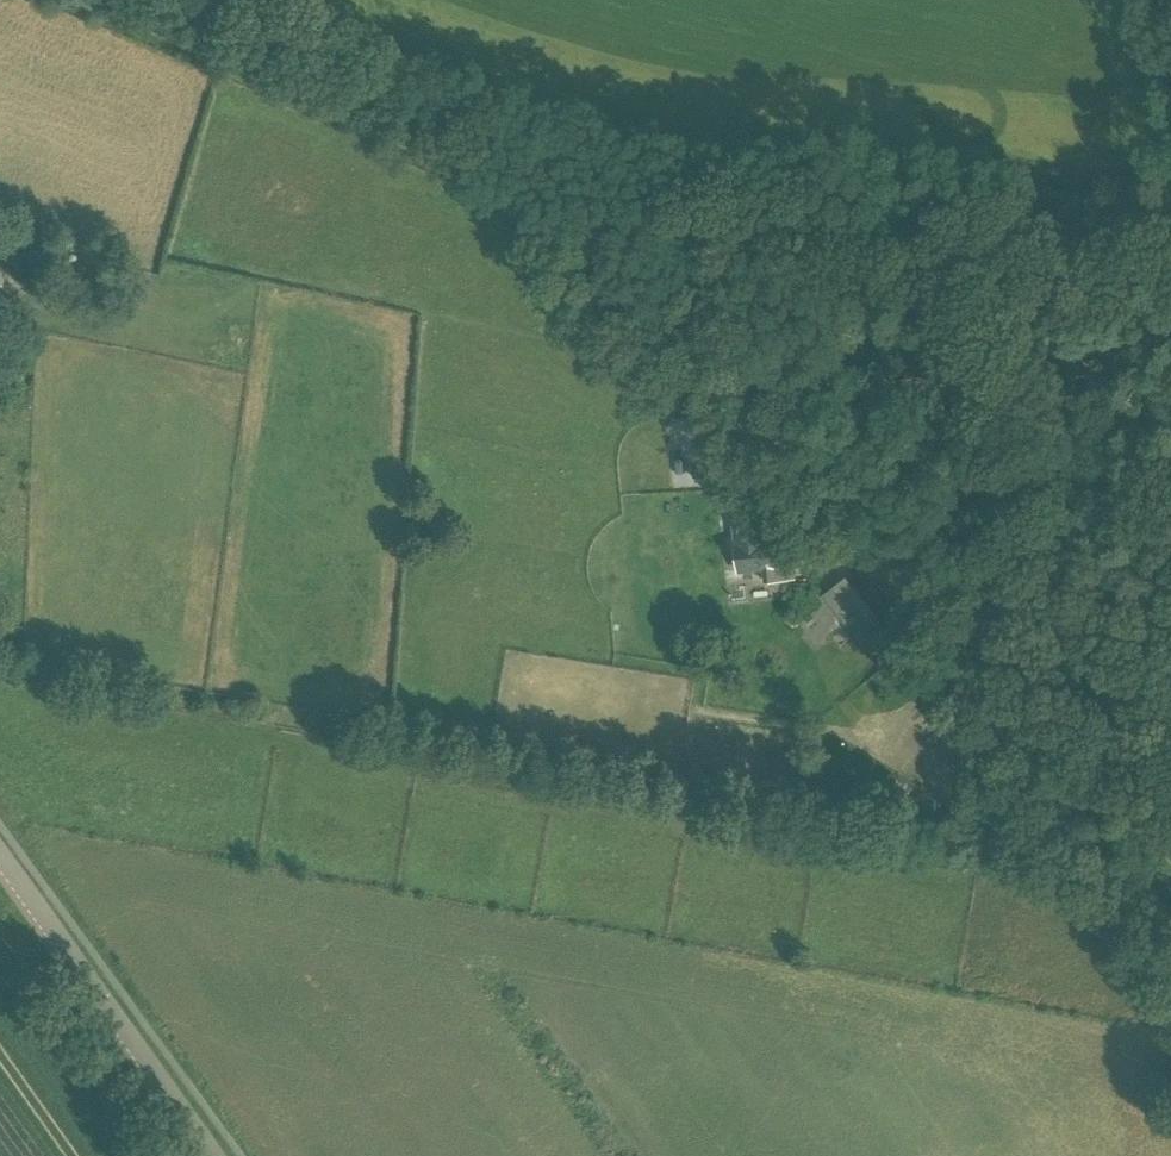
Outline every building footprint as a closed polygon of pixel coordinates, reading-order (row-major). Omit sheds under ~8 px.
[(765,501),(733,504),(737,541),(743,540),(747,570),(766,568),(767,580),(797,577),(792,534),(780,535),(779,534),(768,535),(765,501)] [(848,578),(828,594),(886,666),(906,649),(848,578)]
